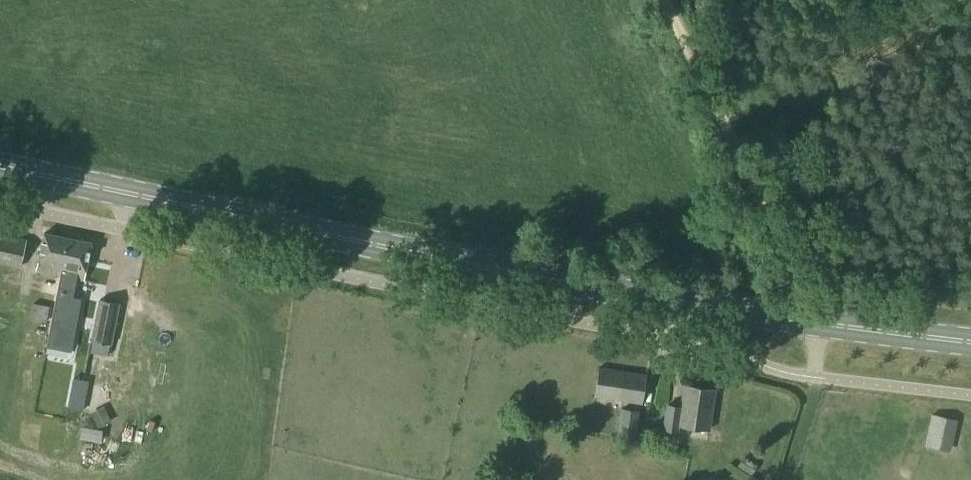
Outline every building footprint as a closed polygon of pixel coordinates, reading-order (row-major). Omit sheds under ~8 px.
[(60,276),(68,238),(44,233),(37,271),(60,276)] [(26,240),(0,234),(0,264),(20,268),(26,240)] [(60,276),(46,347),(70,353),(81,300),(72,298),(76,279),(84,281),(92,243),(68,238),(60,276)] [(98,300),(88,298),(85,313),(96,315),(91,341),(111,345),(119,303),(99,299),(98,300)] [(641,404),(646,374),(600,367),(595,396),(641,404)] [(710,429),(715,390),(684,385),(681,407),(667,405),(664,429),(679,431),(679,425),(710,429)] [(111,421),(104,406),(90,412),(98,428),(111,421)] [(635,438),(639,411),(621,408),(617,435),(635,438)] [(950,451),(957,420),(931,414),(924,445),(950,451)]
